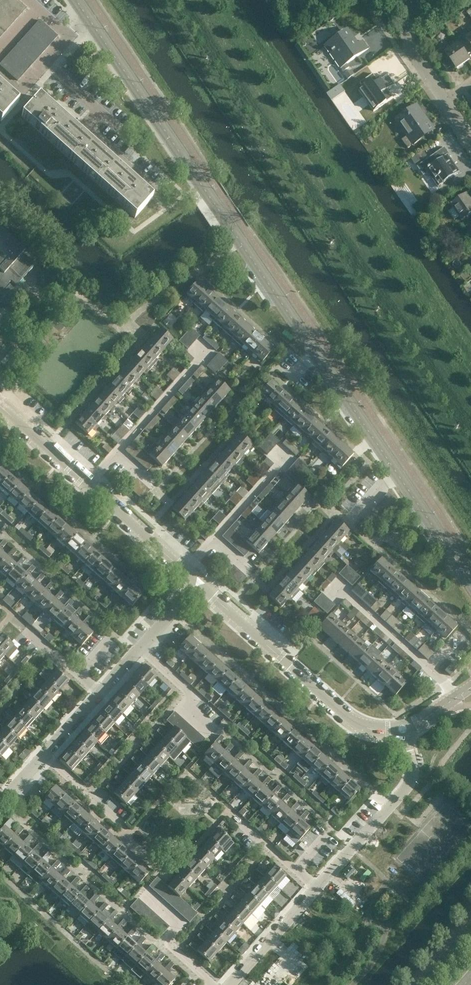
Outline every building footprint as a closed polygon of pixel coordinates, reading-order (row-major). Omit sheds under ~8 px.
[(0,1),(9,9),(13,4),(9,0),(1,0),(0,1)] [(17,0),(13,4),(22,12),(26,8),(17,0)] [(0,1),(0,8),(5,13),(9,9),(0,1)] [(13,4),(9,9),(18,17),(22,12),(13,4)] [(9,9),(5,13),(14,21),(18,17),(9,9)] [(5,13),(1,18),(10,26),(14,21),(5,13)] [(0,19),(0,25),(6,30),(10,26),(1,18),(0,19)] [(40,20),(36,25),(45,33),(48,28),(40,20)] [(36,25),(32,29),(41,37),(45,33),(36,25)] [(48,28),(45,33),(53,41),(57,36),(48,28)] [(32,29),(28,33),(37,41),(41,37),(32,29)] [(346,31),(325,46),(330,54),(335,60),(341,68),(368,49),(363,41),(356,45),(346,31)] [(28,33),(24,38),(32,46),(37,41),(28,33)] [(45,33),(41,37),(49,45),(53,41),(45,33)] [(456,39),(464,50),(470,45),(470,35),(468,37),(465,33),(456,39)] [(41,37),(37,41),(45,49),(49,45),(41,37)] [(24,38),(20,42),(28,50),(32,46),(24,38)] [(464,50),(456,39),(458,43),(447,51),(444,47),(435,53),(445,68),(453,62),(457,69),(470,59),(464,50)] [(37,41),(32,46),(41,54),(45,49),(37,41)] [(20,42),(16,47),(24,55),(28,50),(20,42)] [(32,46),(28,50),(37,58),(41,54),(32,46)] [(16,47),(12,51),(20,59),(24,55),(16,47)] [(28,50),(24,55),(33,63),(37,58),(28,50)] [(77,50),(69,59),(75,64),(83,55),(77,50)] [(12,51),(8,56),(16,64),(20,59),(12,51)] [(24,55),(20,59),(29,67),(33,63),(24,55)] [(8,56),(3,60),(12,68),(16,64),(8,56)] [(20,59),(16,64),(25,72),(29,67),(20,59)] [(8,73),(12,68),(3,60),(0,64),(0,65),(8,73)] [(16,64),(12,68),(21,76),(25,72),(16,64)] [(342,72),(350,67),(348,64),(340,69),(342,72)] [(12,68),(8,73),(17,81),(21,76),(12,68)] [(363,87),(359,90),(374,111),(393,97),(388,89),(394,85),(387,76),(381,80),(379,77),(376,78),(374,74),(373,74),(360,83),(363,87)] [(1,122),(18,103),(18,102),(15,105),(0,91),(0,121),(1,122)] [(37,100),(22,116),(26,120),(135,218),(152,199),(151,198),(149,201),(57,118),(60,115),(53,109),(50,112),(37,100),(39,98),(39,97),(37,100)] [(408,148),(428,135),(423,129),(421,130),(419,128),(428,123),(416,106),(399,118),(410,134),(402,140),(408,148)] [(437,186),(458,172),(448,157),(450,156),(443,147),(415,166),(422,175),(428,171),(432,177),(431,177),(437,186)] [(468,191),(451,204),(462,220),(470,214),(470,195),(468,191)] [(10,286),(8,284),(11,281),(16,286),(39,260),(20,243),(18,244),(7,234),(7,233),(0,227),(0,297),(10,286)] [(186,293),(187,294),(191,298),(189,300),(194,304),(207,289),(198,281),(186,293)] [(217,298),(207,289),(194,304),(194,305),(196,302),(201,306),(199,309),(203,313),(217,298)] [(39,301),(30,293),(24,300),(33,308),(39,301)] [(217,298),(203,313),(204,313),(206,311),(210,315),(208,317),(213,321),(226,306),(217,298)] [(226,306),(213,321),(213,322),(215,319),(220,324),(218,326),(222,330),(236,315),(226,306)] [(236,315),(222,330),(223,330),(225,328),(230,332),(228,335),(232,338),(245,323),(236,315)] [(245,323),(232,338),(232,339),(234,336),(238,340),(236,343),(241,347),(255,332),(245,323)] [(175,342),(160,328),(152,338),(166,351),(164,349),(168,344),(171,347),(175,342)] [(195,340),(200,336),(191,328),(186,333),(195,340)] [(255,332),(241,347),(242,347),(244,345),(248,349),(246,351),(251,355),(264,340),(255,332)] [(195,340),(186,333),(182,337),(191,345),(195,340)] [(209,344),(213,341),(206,334),(202,338),(209,344)] [(191,345),(182,337),(179,341),(188,349),(191,345)] [(166,351),(152,338),(143,348),(158,361),(156,358),(160,354),(162,356),(166,351)] [(264,340),(251,355),(251,356),(253,354),(258,358),(256,360),(260,364),(274,349),(264,340)] [(209,344),(216,350),(219,346),(213,341),(209,344)] [(158,361),(143,348),(135,357),(149,370),(158,361)] [(17,352),(13,349),(1,363),(4,366),(17,352)] [(184,357),(191,363),(194,359),(187,353),(184,357)] [(219,353),(214,357),(223,366),(228,361),(219,353)] [(149,370),(135,357),(126,367),(141,380),(142,379),(139,377),(143,372),(145,375),(149,370)] [(214,357),(210,362),(219,370),(223,366),(214,357)] [(210,362),(207,366),(215,374),(219,370),(210,362)] [(199,376),(205,369),(201,366),(195,373),(199,376)] [(141,380),(126,367),(118,376),(132,389),(133,388),(131,386),(135,382),(137,384),(141,380)] [(177,378),(180,374),(173,368),(170,372),(177,378)] [(177,378),(170,372),(167,376),(173,382),(177,378)] [(132,389),(118,376),(109,385),(124,399),(124,398),(122,396),(126,391),(128,394),(132,389)] [(194,381),(190,378),(184,385),(188,388),(194,381)] [(230,391),(217,380),(213,385),(211,383),(206,388),(221,401),(230,391)] [(264,401),(266,399),(272,404),(270,407),(273,410),(287,394),(271,381),(258,395),(264,401)] [(124,399),(109,385),(101,395),(115,408),(116,407),(114,405),(118,401),(120,403),(124,399)] [(188,388),(184,385),(178,392),(182,395),(188,388)] [(160,397),(164,393),(157,387),(153,391),(160,397)] [(221,401),(206,388),(208,390),(204,394),(202,392),(198,397),(212,410),(221,401)] [(160,397),(153,391),(150,394),(157,401),(160,397)] [(296,403),(287,394),(273,410),(283,418),(296,403)] [(115,408),(101,395),(92,404),(107,417),(108,417),(105,415),(109,410),(112,412),(115,408)] [(177,400),(173,397),(167,404),(171,407),(177,400)] [(194,402),(189,407),(204,420),(212,410),(198,397),(197,398),(199,400),(196,404),(194,402)] [(296,403),(283,418),(283,419),(285,417),(290,421),(288,423),(292,427),(306,411),(296,403)] [(92,404),(84,414),(96,425),(101,419),(103,422),(107,417),(92,404)] [(171,407),(167,404),(161,410),(165,414),(171,407)] [(143,416),(146,412),(139,406),(136,409),(143,416)] [(204,420),(189,407),(191,409),(187,413),(185,411),(181,416),(196,429),(204,420)] [(143,416),(136,409),(133,413),(139,420),(143,416)] [(306,411),(292,427),(293,427),(295,425),(299,429),(297,431),(302,435),(315,420),(306,411)] [(96,425),(84,414),(75,424),(87,434),(92,429),(95,431),(98,427),(96,425)] [(160,419),(156,416),(150,423),(154,426),(160,419)] [(177,420),(173,426),(187,439),(196,429),(181,416),(181,417),(183,418),(179,422),(177,420)] [(315,420),(302,435),(302,436),(304,434),(309,438),(307,440),(311,444),(325,429),(315,420)] [(154,426),(150,423),(144,429),(148,433),(154,426)] [(126,434),(130,431),(123,425),(119,428),(126,434)] [(187,439),(173,426),(172,426),(174,428),(170,432),(168,430),(164,435),(179,448),(187,439)] [(126,434),(119,428),(116,432),(123,438),(126,434)] [(325,429),(311,444),(320,452),(334,437),(325,429)] [(270,433),(266,438),(275,446),(279,441),(270,433)] [(255,447),(240,434),(231,444),(246,457),(247,457),(244,454),(248,450),(250,453),(255,447)] [(125,450),(130,455),(138,446),(137,445),(143,438),(139,435),(125,450)] [(156,445),(158,447),(170,458),(179,448),(164,435),(164,436),(166,437),(162,442),(160,440),(156,445)] [(334,437),(320,452),(321,453),(323,450),(327,454),(325,457),(330,460),(343,445),(334,437)] [(266,438),(262,442),(271,450),(275,446),(266,438)] [(289,450),(292,446),(286,440),(282,444),(289,450)] [(262,442),(258,447),(267,455),(271,450),(262,442)] [(102,447),(109,454),(112,450),(106,444),(102,447)] [(246,457),(231,444),(223,453),(238,467),(238,466),(236,464),(239,460),(242,462),(246,457)] [(343,445),(330,460),(330,461),(332,459),(334,460),(337,463),(335,465),(340,469),(353,454),(343,445)] [(138,446),(130,455),(134,458),(142,449),(138,446)] [(289,450),(296,456),(299,452),(292,446),(289,450)] [(151,450),(147,454),(151,458),(156,462),(162,467),(170,458),(158,447),(153,451),(151,450)] [(142,449),(134,458),(139,462),(147,453),(142,449)] [(147,453),(139,462),(143,467),(151,458),(147,454),(147,453)] [(238,467),(223,453),(214,462),(230,476),(230,475),(228,473),(231,469),(233,472),(238,467)] [(151,458),(143,467),(148,471),(156,462),(151,458)] [(263,462),(270,468),(273,464),(266,458),(263,462)] [(298,458),(294,463),(303,471),(307,466),(298,458)] [(230,476),(214,462),(206,472),(221,485),(219,483),(223,479),(225,481),(230,476)] [(294,463),(290,467),(299,475),(303,471),(294,463)] [(0,469),(0,488),(11,476),(1,467),(0,469)] [(290,467),(286,472),(295,480),(299,475),(290,467)] [(281,471),(275,478),(279,481),(285,474),(281,471)] [(221,485),(206,472),(198,481),(213,495),(213,494),(210,492),(214,488),(216,491),(221,485)] [(250,477),(256,483),(260,479),(253,473),(250,477)] [(11,476),(0,488),(9,496),(20,484),(11,476)] [(246,481),(253,487),(256,483),(250,477),(246,481)] [(128,487),(133,491),(141,482),(136,478),(128,487)] [(213,495),(198,481),(189,491),(204,504),(205,504),(202,502),(206,498),(208,500),(213,495)] [(133,491),(138,496),(146,487),(141,482),(133,491)] [(274,487),(270,483),(264,490),(268,493),(274,487)] [(20,484),(9,496),(19,505),(30,493),(20,484)] [(309,496),(297,485),(293,490),(290,488),(286,493),(301,506),(309,496)] [(142,500),(150,490),(146,487),(138,496),(142,500)] [(268,493),(264,490),(258,497),(262,500),(268,493)] [(204,504),(189,491),(181,500),(196,514),(196,513),(194,511),(197,507),(200,509),(204,504)] [(233,496),(240,502),(243,498),(236,492),(233,496)] [(396,500),(387,492),(383,497),(392,505),(396,500)] [(30,493),(19,505),(28,513),(39,501),(30,493)] [(282,497),(278,502),(293,515),(301,506),(286,493),(288,495),(284,500),(282,497)] [(229,500),(236,506),(240,502),(233,496),(229,500)] [(392,505),(383,497),(380,501),(388,509),(392,505)] [(196,514),(181,500),(172,510),(185,521),(189,516),(192,519),(196,514)] [(39,501),(28,513),(38,522),(48,510),(39,501)] [(380,501),(376,505),(385,513),(388,509),(380,501)] [(257,506),(253,502),(247,508),(251,512),(257,506)] [(293,515),(278,502),(277,503),(279,505),(276,509),(273,507),(269,512),(284,525),(293,515)] [(376,505),(371,510),(380,518),(385,513),(376,505)] [(251,512),(247,508),(241,515),(245,519),(251,512)] [(48,510),(38,522),(47,530),(58,518),(48,510)] [(380,518),(371,510),(368,514),(377,522),(380,518)] [(6,519),(9,516),(3,511),(0,514),(6,519)] [(216,515),(223,521),(226,517),(219,511),(216,515)] [(265,516),(261,521),(276,534),(284,525),(269,512),(271,514),(268,518),(265,516)] [(368,514),(364,519),(373,527),(377,522),(368,514)] [(212,519),(219,525),(223,521),(216,515),(212,519)] [(58,518),(47,530),(57,539),(67,527),(58,518)] [(336,520),(327,530),(342,543),(343,543),(340,540),(344,536),(346,539),(351,533),(336,520)] [(222,537),(227,541),(235,531),(234,531),(240,525),(236,521),(230,527),(230,528),(222,537)] [(276,534),(261,521),(263,523),(259,528),(257,526),(253,530),(268,544),(276,534)] [(67,527),(57,539),(66,547),(77,535),(67,527)] [(25,536),(27,533),(22,528),(19,531),(25,536)] [(198,534),(205,540),(209,536),(202,530),(198,534)] [(248,535),(244,540),(248,544),(253,548),(259,553),(268,544),(253,530),(252,531),(254,533),(251,537),(248,535)] [(327,530),(319,539),(334,553),(334,552),(332,550),(336,545),(338,548),(342,543),(327,530)] [(235,531),(227,541),(231,545),(239,536),(235,531)] [(77,535),(66,547),(75,555),(86,543),(77,535)] [(239,536),(231,545),(236,549),(244,539),(239,536)] [(244,539),(236,549),(240,553),(248,544),(244,540),(244,539)] [(319,539),(311,549),(325,562),(326,561),(324,559),(327,555),(330,557),(334,553),(319,539)] [(86,543),(75,555),(85,564),(96,552),(86,543)] [(253,548),(248,544),(240,553),(245,557),(253,548)] [(44,553),(46,550),(40,545),(38,548),(44,553)] [(325,562),(311,549),(302,558),(317,572),(325,562)] [(96,552),(85,564),(94,572),(105,560),(96,552)] [(0,565),(0,572),(6,577),(4,579),(5,579),(17,565),(7,557),(0,565)] [(302,558),(294,568),(309,581),(306,579),(310,574),(313,576),(317,572),(302,558)] [(373,578),(378,582),(391,567),(382,558),(370,572),(375,576),(373,578)] [(105,560),(94,572),(104,581),(115,569),(105,560)] [(62,570),(65,567),(59,562),(57,565),(62,570)] [(17,565),(5,579),(6,580),(7,579),(15,586),(14,587),(14,588),(26,574),(17,565)] [(233,565),(225,574),(229,578),(237,569),(233,565)] [(347,565),(339,574),(343,578),(351,569),(347,565)] [(391,567),(378,582),(378,583),(380,581),(384,584),(382,587),(387,591),(401,576),(391,567)] [(294,568),(285,577),(300,591),(301,590),(298,588),(302,583),(304,586),(309,581),(294,568)] [(115,569),(104,581),(113,589),(124,577),(115,569)] [(237,569),(229,578),(234,582),(242,573),(237,569)] [(351,569),(343,578),(348,582),(356,573),(351,569)] [(242,573),(234,582),(238,586),(246,577),(242,573)] [(326,580),(330,583),(336,577),(332,573),(326,580)] [(356,573),(348,582),(352,586),(360,577),(356,573)] [(26,574),(14,588),(15,589),(16,587),(24,594),(23,596),(36,582),(26,574)] [(401,576),(387,591),(392,595),(397,599),(410,584),(401,576)] [(124,577),(113,589),(123,598),(133,586),(124,577)] [(285,577),(277,587),(292,600),(290,597),(293,593),(296,595),(300,591),(285,577)] [(78,579),(75,582),(81,587),(84,584),(78,579)] [(320,587),(322,589),(324,590),(330,583),(326,580),(320,587)] [(36,582),(23,596),(24,597),(26,595),(34,603),(45,591),(36,582)] [(361,588),(357,584),(351,591),(355,595),(361,588)] [(410,584),(397,599),(397,600),(399,598),(403,601),(401,603),(406,607),(419,592),(410,584)] [(133,586),(123,598),(132,606),(143,594),(133,586)] [(292,600),(277,587),(268,597),(280,608),(285,602),(288,605),(292,600)] [(45,591),(34,603),(33,605),(34,606),(36,604),(44,611),(55,599),(45,591)] [(419,592),(406,607),(407,608),(409,606),(413,610),(411,612),(415,616),(429,601),(419,592)] [(321,593),(313,602),(318,606),(326,597),(321,593)] [(100,604),(103,601),(97,596),(94,599),(100,604)] [(323,610),(331,601),(326,597),(318,606),(323,610)] [(371,609),(377,602),(372,598),(366,605),(371,609)] [(55,599),(44,611),(42,613),(44,614),(45,613),(53,620),(52,621),(64,608),(55,599)] [(348,609),(351,605),(344,599),(341,603),(348,609)] [(331,601),(323,610),(327,614),(335,605),(331,601)] [(429,601),(415,616),(416,617),(418,615),(423,619),(421,621),(425,624),(438,609),(429,601)] [(371,609),(374,612),(380,605),(377,602),(371,609)] [(64,608),(52,621),(53,622),(54,621),(62,628),(61,630),(74,616),(64,608)] [(438,609),(425,624),(426,625),(427,623),(432,626),(430,628),(434,632),(448,618),(438,609)] [(360,620),(363,616),(357,610),(353,614),(360,620)] [(390,626),(396,619),(386,610),(380,617),(390,626)] [(332,613),(319,628),(329,636),(342,622),(341,621),(339,623),(335,619),(337,617),(332,613)] [(74,616),(61,630),(62,631),(64,629),(72,636),(70,638),(71,638),(83,624),(74,616)] [(367,626),(370,622),(363,616),(360,620),(367,626)] [(448,618),(434,632),(435,633),(437,631),(441,635),(439,637),(444,641),(457,626),(448,618)] [(405,627),(399,622),(396,619),(390,626),(393,629),(399,634),(405,627)] [(346,625),(342,622),(329,636),(338,645),(351,630),(350,629),(348,631),(344,628),(346,625)] [(93,633),(83,624),(71,638),(72,639),(73,638),(82,645),(93,633)] [(379,637),(382,633),(376,627),(372,631),(379,637)] [(356,634),(351,630),(338,645),(348,653),(361,638),(360,638),(358,640),(354,636),(356,634)] [(409,643),(415,636),(410,632),(404,639),(409,643)] [(386,643),(389,639),(382,633),(379,637),(386,643)] [(1,635),(0,636),(0,651),(5,655),(8,659),(17,649),(1,635)] [(200,645),(190,636),(179,648),(189,657),(200,645)] [(409,643),(412,646),(418,639),(415,636),(409,643)] [(365,642),(361,638),(348,653),(357,662),(370,647),(369,646),(367,648),(363,645),(365,642)] [(398,653),(401,650),(395,644),(391,648),(398,653)] [(424,644),(418,651),(427,660),(433,653),(424,644)] [(209,653),(200,645),(189,657),(198,665),(209,653)] [(375,651),(370,647),(357,662),(366,670),(380,655),(379,655),(377,657),(373,654),(375,651)] [(405,660),(408,656),(401,650),(398,653),(405,660)] [(219,662),(210,654),(209,653),(198,665),(208,674),(219,662)] [(389,664),(380,655),(366,670),(376,678),(389,664)] [(29,660),(26,657),(21,663),(24,665),(29,660)] [(166,663),(172,668),(174,665),(169,660),(166,663)] [(417,671),(420,667),(414,661),(410,665),(417,671)] [(219,662),(208,674),(217,682),(228,670),(219,662)] [(452,662),(444,671),(450,676),(458,667),(452,662)] [(399,672),(389,664),(376,678),(385,687),(399,672)] [(157,677),(145,666),(136,675),(148,686),(157,677)] [(237,679),(230,672),(228,670),(217,682),(227,691),(237,679)] [(56,671),(51,677),(50,675),(46,675),(42,672),(39,675),(46,682),(47,681),(60,692),(61,693),(62,692),(61,690),(68,682),(56,671)] [(185,680),(188,677),(182,672),(180,675),(185,680)] [(399,672),(385,687),(395,696),(406,683),(401,679),(403,676),(399,672)] [(148,686),(136,675),(128,685),(140,696),(148,686)] [(247,687),(237,679),(227,691),(236,699),(247,687)] [(46,682),(39,690),(51,701),(52,702),(54,701),(52,700),(60,692),(47,681),(46,682)] [(140,696),(128,685),(119,694),(131,705),(140,696)] [(247,687),(236,699),(246,708),(256,696),(247,687)] [(198,692),(209,702),(212,699),(201,689),(198,692)] [(30,700),(43,711),(44,712),(45,710),(44,709),(51,701),(39,690),(30,700)] [(131,705),(119,694),(111,704),(123,715),(131,705)] [(256,696),(246,708),(255,716),(266,704),(256,696)] [(30,700),(22,709),(34,720),(36,721),(37,720),(36,719),(43,711),(30,700)] [(123,715),(111,704),(102,713),(114,724),(123,715)] [(275,713),(266,704),(255,716),(264,725),(275,713)] [(220,706),(217,709),(223,714),(226,711),(220,706)] [(22,709),(14,719),(26,730),(27,731),(28,729),(27,728),(34,720),(22,709)] [(167,721),(171,725),(179,716),(175,712),(167,721)] [(114,724),(102,713),(94,723),(106,734),(114,724)] [(284,721),(275,713),(264,725),(274,733),(284,721)] [(179,716),(171,725),(174,727),(176,729),(184,720),(179,716)] [(26,730),(14,719),(5,728),(17,739),(19,740),(20,739),(19,738),(26,730)] [(137,727),(142,722),(139,719),(134,725),(137,727)] [(184,720),(176,729),(180,733),(188,724),(184,720)] [(294,730),(284,721),(274,733),(283,742),(294,730)] [(94,723),(85,732),(97,743),(100,745),(109,736),(106,734),(94,723)] [(242,731),(244,728),(239,723),(236,726),(242,731)] [(188,724),(180,733),(185,737),(193,728),(188,724)] [(180,733),(176,729),(174,727),(165,737),(182,752),(191,742),(189,741),(185,737),(180,733)] [(0,734),(0,741),(9,749),(10,750),(11,748),(10,747),(17,739),(5,728),(0,734)] [(193,728),(185,737),(189,741),(197,732),(193,728)] [(303,738),(294,730),(283,742),(292,750),(303,738)] [(97,743),(85,732),(77,741),(89,752),(97,743)] [(197,732),(189,741),(191,742),(194,745),(202,736),(197,732)] [(202,736),(194,745),(198,749),(206,740),(202,736)] [(165,737),(164,738),(156,746),(169,757),(173,762),(182,752),(165,737)] [(313,747),(303,738),(292,750),(302,759),(313,747)] [(260,748),(263,745),(257,740),(255,743),(260,748)] [(0,758),(2,759),(3,758),(2,757),(9,749),(0,741),(0,758)] [(89,752),(77,741),(68,751),(81,762),(89,752)] [(225,752),(215,744),(204,756),(214,764),(225,752)] [(156,746),(155,748),(148,756),(160,767),(169,757),(156,746)] [(313,747),(302,759),(311,767),(322,755),(313,747)] [(81,762),(68,751),(60,761),(72,772),(81,762)] [(234,760),(225,752),(214,764),(223,773),(234,760)] [(108,754),(105,757),(100,762),(103,765),(111,757),(108,754)] [(332,764),(322,755),(311,767),(321,776),(332,764)] [(148,756),(141,763),(134,757),(131,760),(138,767),(139,765),(152,776),(160,767),(148,756)] [(279,765),(282,762),(276,757),(274,760),(279,765)] [(234,760),(223,773),(232,781),(243,769),(234,760)] [(103,765),(100,762),(92,772),(95,775),(103,765)] [(341,772),(332,764),(321,776),(330,784),(341,772)] [(139,765),(138,767),(131,775),(143,786),(152,776),(139,765)] [(253,777),(243,769),(232,781),(242,789),(253,777)] [(341,772),(330,784),(339,792),(350,780),(341,772)] [(298,782),(301,779),(295,774),(293,777),(298,782)] [(131,775),(130,776),(122,784),(135,795),(143,786),(131,775)] [(262,786),(253,777),(242,789),(251,798),(262,786)] [(350,780),(339,792),(349,801),(360,789),(350,780)] [(135,795),(122,784),(114,794),(126,805),(135,795)] [(272,794),(262,786),(251,798),(261,806),(272,794)] [(54,807),(65,795),(55,787),(45,799),(54,807)] [(281,803),(272,794),(261,806),(270,815),(281,803)] [(64,816),(75,804),(66,796),(65,795),(54,807),(55,808),(64,816)] [(290,811),(281,803),(270,815),(279,823),(290,811)] [(73,824),(84,812),(77,806),(75,804),(64,816),(66,818),(73,824)] [(290,811),(279,823),(277,826),(286,834),(289,832),(300,820),(290,811)] [(82,833),(93,821),(87,815),(84,812),(73,824),(69,828),(78,836),(82,832),(82,833)] [(300,820),(289,832),(299,840),(310,828),(300,820)] [(82,833),(92,841),(103,829),(93,821),(82,833)] [(51,830),(53,827),(48,822),(45,825),(51,830)] [(5,827),(0,832),(0,852),(14,836),(5,827)] [(102,850),(112,838),(108,834),(103,829),(92,841),(97,846),(102,850)] [(219,830),(210,840),(222,851),(225,853),(234,844),(219,830)] [(14,836),(0,852),(9,860),(24,844),(14,836)] [(111,858),(122,846),(118,843),(112,838),(102,850),(108,855),(111,858)] [(69,847),(72,844),(66,839),(64,842),(69,847)] [(210,840),(202,849),(214,860),(222,851),(210,840)] [(24,844),(9,860),(19,868),(33,852),(24,844)] [(120,867),(131,855),(129,853),(122,846),(111,858),(118,865),(120,867)] [(202,849),(193,859),(205,870),(214,860),(202,849)] [(33,852),(19,868),(28,877),(43,861),(33,852)] [(130,875),(140,863),(139,862),(131,855),(120,867),(128,874),(130,875)] [(89,864),(91,861),(85,856),(83,859),(89,864)] [(193,859),(185,868),(197,879),(205,870),(193,859)] [(43,861),(28,877),(37,885),(40,883),(52,869),(43,861)] [(139,884),(150,872),(140,863),(130,875),(139,884)] [(229,874),(234,868),(231,865),(226,871),(229,874)] [(264,877),(265,876),(278,888),(280,886),(279,885),(285,877),(273,866),(269,871),(262,869),(259,873),(264,877)] [(185,868),(176,877),(188,888),(197,879),(185,868)] [(61,878),(52,869),(40,883),(40,884),(42,882),(50,890),(49,891),(61,878)] [(107,881),(110,878),(104,873),(102,876),(107,881)] [(265,876),(264,877),(256,885),(268,896),(271,899),(274,899),(280,892),(280,889),(278,888),(265,876)] [(188,888),(176,877),(168,887),(171,890),(175,894),(180,898),(188,888)] [(71,886),(61,878),(49,891),(50,892),(51,891),(59,898),(58,899),(59,900),(71,886)] [(157,878),(149,887),(154,891),(162,882),(157,878)] [(162,882),(154,891),(158,895),(166,886),(162,882)] [(212,892),(217,887),(214,884),(209,890),(212,892)] [(256,885),(248,895),(260,906),(260,905),(261,906),(263,905),(261,904),(268,896),(256,885)] [(80,895),(71,886),(59,900),(59,901),(61,899),(69,906),(67,908),(68,908),(80,895)] [(166,886),(158,895),(163,899),(171,890),(168,887),(166,886)] [(121,893),(126,898),(129,895),(123,890),(121,893)] [(171,890),(163,899),(167,903),(175,894),(171,890)] [(175,894),(167,903),(172,907),(180,898),(175,894)] [(90,903),(80,895),(68,908),(69,909),(70,908),(78,915),(77,916),(77,917),(90,903)] [(248,895),(239,904),(255,918),(264,909),(260,906),(248,895)] [(180,898),(172,907),(176,911),(184,902),(180,898)] [(130,908),(135,912),(143,903),(138,899),(130,908)] [(184,902),(176,911),(180,915),(188,906),(184,902)] [(99,912),(90,903),(77,917),(78,917),(79,916),(87,923),(86,925),(87,925),(99,912)] [(135,912),(139,916),(147,907),(143,903),(135,912)] [(197,903),(192,909),(193,910),(195,912),(200,905),(197,903)] [(239,904),(231,913),(243,924),(247,928),(255,918),(239,904)] [(188,906),(180,915),(185,919),(193,910),(192,909),(188,906)] [(147,907),(139,916),(144,920),(152,911),(147,907)] [(193,910),(185,919),(189,923),(197,914),(195,912),(193,910)] [(152,911),(144,920),(148,924),(156,915),(152,911)] [(108,920),(99,912),(87,925),(87,926),(89,925),(97,932),(95,933),(96,934),(108,920)] [(243,924),(231,913),(222,923),(235,934),(236,935),(237,934),(236,932),(243,924)] [(156,915),(148,924),(152,928),(161,919),(156,915)] [(152,928),(157,932),(165,923),(161,919),(152,928)] [(118,928),(108,920),(96,934),(97,934),(98,933),(106,940),(105,942),(106,942),(118,928)] [(169,927),(165,923),(157,932),(161,936),(169,927)] [(222,923),(214,932),(226,943),(227,944),(229,943),(227,942),(235,934),(222,923)] [(127,937),(118,928),(106,942),(106,943),(107,941),(116,949),(115,950),(115,951),(127,937)] [(214,932),(205,942),(218,953),(219,954),(220,952),(219,951),(226,943),(214,932)] [(137,945),(127,937),(115,951),(116,952),(117,950),(125,957),(124,959),(137,945)] [(218,953),(205,942),(197,951),(209,962),(210,963),(212,962),(210,961),(218,953)] [(137,945),(124,959),(123,961),(123,963),(130,969),(132,969),(134,967),(146,954),(137,945)] [(146,954),(134,967),(135,968),(136,967),(144,974),(143,976),(155,962),(146,954)] [(164,970),(155,962),(143,976),(144,977),(145,975),(153,983),(152,984),(164,970)] [(164,970),(152,984),(153,984),(155,984),(156,984),(169,984),(174,979),(164,970)]
